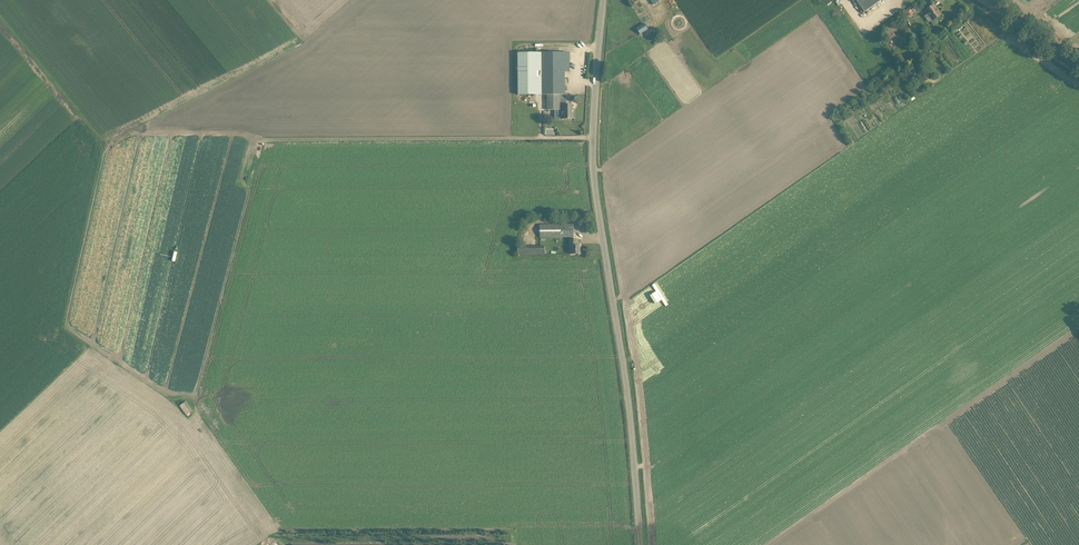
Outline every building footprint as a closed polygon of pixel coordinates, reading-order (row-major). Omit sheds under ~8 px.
[(866,12),(883,0),(857,0),(866,12)] [(926,10),(932,20),(931,21),(933,25),(939,21),(937,18),(941,15),(934,4),(926,10)] [(640,34),(648,29),(648,28),(645,23),(637,28),(640,34)] [(518,53),(518,81),(565,81),(565,72),(570,72),(570,52),(542,52),(518,53)] [(518,95),(547,94),(547,99),(560,99),(560,94),(565,94),(565,81),(518,81),(518,95)] [(560,105),(560,99),(547,99),(547,109),(559,109),(559,119),(574,119),(574,109),(573,109),(573,105),(563,105),(560,105)] [(572,254),(575,254),(580,254),(580,245),(578,245),(578,239),(573,239),(573,237),(574,237),(574,224),(568,224),(541,224),(541,237),(571,237),(571,246),(572,246),(572,254)] [(517,255),(545,254),(545,246),(517,247),(517,255)] [(192,411),(186,402),(180,406),(186,416),(192,411)]
